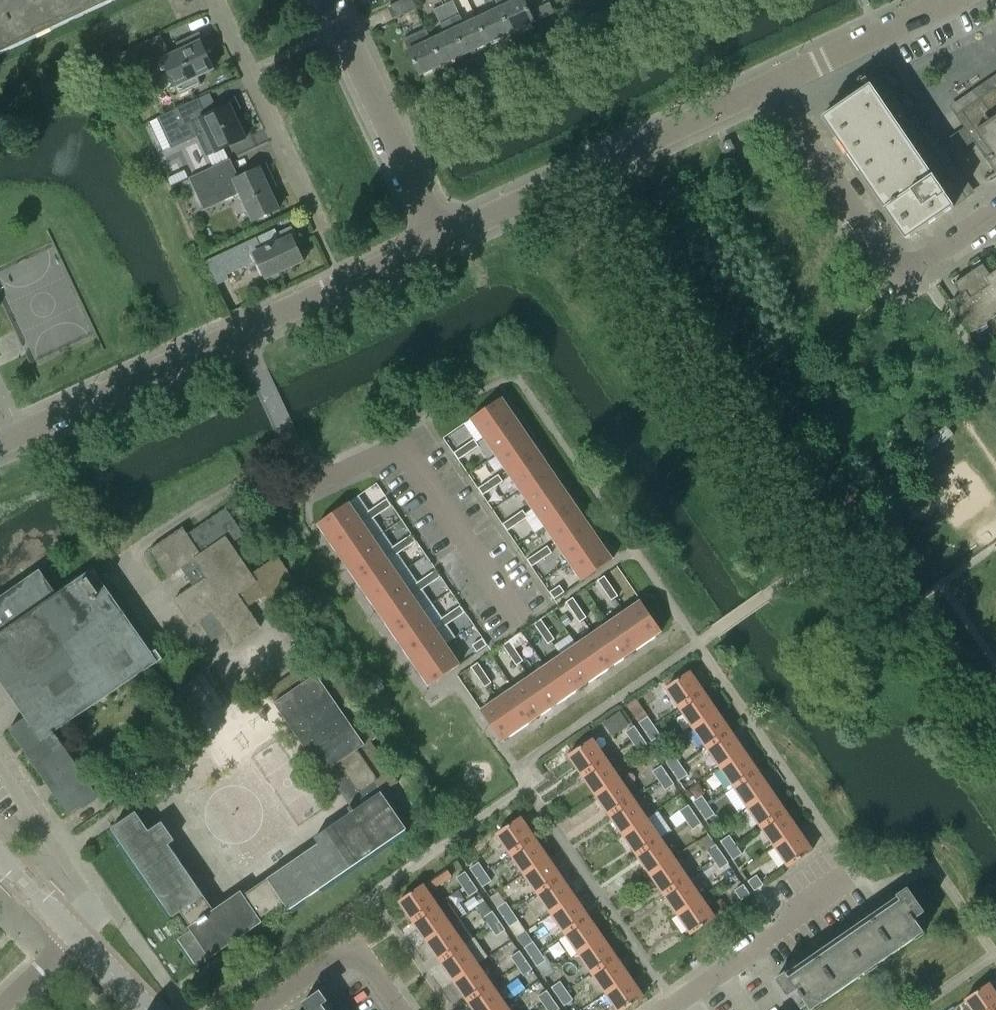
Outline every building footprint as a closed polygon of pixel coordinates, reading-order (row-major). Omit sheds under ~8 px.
[(108,0),(0,0),(0,51),(108,0)] [(388,7),(393,19),(405,13),(405,15),(418,9),(413,0),(403,0),(388,7)] [(432,39),(444,65),(467,55),(444,5),(441,0),(434,0),(430,2),(444,33),(432,39)] [(499,7),(512,34),(535,23),(524,0),(496,0),(499,7)] [(467,55),(489,45),(476,18),(464,23),(453,1),(444,5),(467,55)] [(535,9),(539,20),(554,13),(550,2),(535,9)] [(489,45),(512,34),(499,7),(476,18),(489,45)] [(421,76),(444,65),(432,39),(428,31),(407,41),(411,49),(409,50),(421,76)] [(162,35),(117,56),(133,89),(168,73),(175,88),(179,96),(202,85),(198,78),(214,70),(203,46),(207,44),(205,41),(204,40),(200,33),(176,44),(178,47),(169,51),(162,35)] [(951,203),(964,194),(883,76),(826,115),(910,237),(954,207),(951,203)] [(962,111),(978,136),(991,157),(986,160),(995,173),(995,172),(995,87),(962,111)] [(215,105),(217,111),(206,116),(198,99),(159,117),(173,147),(206,131),(216,153),(220,151),(226,148),(234,144),(246,139),(234,113),(241,109),(236,97),(215,105)] [(730,140),(721,144),(725,154),(734,149),(730,140)] [(205,210),(240,194),(253,221),(280,209),(267,182),(274,178),(266,163),(254,166),(256,171),(239,178),(230,159),(190,178),(205,210)] [(256,238),(214,258),(207,261),(218,285),(230,280),(228,275),(258,261),(267,279),(304,262),(297,246),(302,242),(292,227),(278,234),(276,229),(256,238)] [(968,275),(995,314),(995,271),(990,275),(983,265),(968,275)] [(995,317),(995,314),(968,275),(954,285),(961,295),(952,301),(972,332),(976,330),(977,332),(988,324),(987,323),(995,317)] [(484,438),(515,417),(502,398),(471,419),(484,438)] [(527,434),(515,417),(484,438),(496,455),(527,434)] [(496,455),(508,473),(539,452),(527,434),(496,455)] [(474,440),(463,447),(468,453),(478,446),(474,440)] [(453,454),(457,461),(468,453),(463,447),(453,454)] [(551,470),(539,452),(508,473),(521,491),(551,470)] [(551,470),(521,491),(533,509),(564,488),(551,470)] [(498,475),(488,482),(492,489),(503,482),(498,475)] [(482,496),(492,489),(488,482),(477,489),(482,496)] [(533,509),(545,526),(576,505),(564,488),(533,509)] [(393,505),(388,498),(378,505),(382,512),(393,505)] [(349,503),(318,524),(331,542),(362,521),(349,503)] [(378,505),(368,512),(372,519),(382,512),(378,505)] [(545,526),(557,544),(588,523),(576,505),(545,526)] [(183,528),(150,550),(168,577),(182,568),(194,586),(174,599),(193,626),(199,621),(212,640),(225,632),(234,645),(261,627),(248,607),(265,595),(274,608),(301,590),(278,556),(252,574),(232,543),(244,535),(226,508),(188,534),(183,528)] [(523,511),(512,518),(517,525),(527,517),(523,511)] [(517,525),(512,518),(502,525),(506,532),(517,525)] [(343,560),(374,539),(362,521),(331,542),(343,560)] [(588,523),(557,544),(569,562),(600,541),(588,523)] [(417,540),(413,534),(402,541),(407,548),(417,540)] [(343,560),(356,578),(386,557),(374,539),(343,560)] [(396,555),(407,548),(402,541),(392,548),(396,555)] [(569,562),(582,581),(613,560),(600,541),(569,562)] [(552,553),(547,546),(537,554),(541,560),(552,553)] [(537,554),(526,561),(531,567),(541,560),(537,554)] [(399,575),(386,557),(356,578),(368,596),(399,575)] [(14,676),(37,710),(9,729),(69,814),(82,805),(85,809),(100,797),(55,732),(143,672),(147,670),(164,659),(157,650),(153,653),(94,569),(57,594),(40,570),(0,598),(0,656),(14,676)] [(442,576),(437,569),(427,576),(431,583),(442,576)] [(411,592),(399,575),(368,596),(380,614),(411,592)] [(431,583),(427,576),(416,584),(421,590),(431,583)] [(598,581),(605,591),(611,586),(604,576),(598,581)] [(553,600),(564,593),(559,586),(549,594),(553,600)] [(619,597),(611,586),(605,591),(612,601),(619,597)] [(423,610),(411,592),(380,614),(392,631),(423,610)] [(573,598),(566,602),(573,613),(580,608),(573,598)] [(641,601),(624,612),(645,643),(662,631),(641,601)] [(456,619),(466,612),(462,605),(451,612),(456,619)] [(580,623),(587,619),(587,618),(580,608),(573,613),(580,623)] [(404,649),(435,628),(423,610),(392,631),(404,649)] [(441,619),(445,626),(456,619),(451,612),(441,619)] [(624,612),(608,623),(630,654),(645,643),(624,612)] [(566,615),(560,619),(566,627),(572,623),(566,615)] [(542,634),(548,630),(541,619),(534,624),(542,634)] [(608,623),(593,634),(614,665),(630,654),(608,623)] [(404,649),(417,667),(447,646),(435,628),(404,649)] [(542,634),(549,645),(555,640),(548,630),(542,634)] [(598,676),(614,665),(593,634),(577,645),(598,676)] [(478,652),(489,645),(484,638),(474,645),(478,652)] [(509,641),(503,646),(510,656),(517,652),(509,641)] [(561,656),(582,686),(598,676),(577,645),(561,656)] [(460,664),(447,646),(417,667),(429,686),(460,664)] [(517,652),(510,656),(517,667),(524,662),(517,652)] [(566,697),(582,686),(561,656),(545,666),(566,697)] [(485,673),(478,663),(471,667),(478,678),(485,673)] [(275,704),(323,774),(327,772),(350,807),(348,808),(351,813),(315,838),(319,844),(244,895),(242,891),(214,910),(169,845),(175,840),(163,822),(150,831),(136,812),(112,828),(120,840),(173,917),(181,912),(191,926),(189,927),(191,930),(178,939),(195,964),(209,955),(211,958),(263,922),(260,918),(284,902),(289,910),(407,829),(382,793),(399,782),(371,741),(379,735),(354,699),(355,698),(333,666),(319,677),(317,674),(316,675),(308,664),(303,667),(268,691),(276,703),(275,704)] [(566,697),(545,666),(529,677),(550,708),(566,697)] [(666,688),(680,708),(704,692),(690,671),(666,688)] [(485,673),(478,678),(485,688),(492,684),(485,673)] [(529,677),(513,688),(535,719),(550,708),(529,677)] [(631,701),(640,718),(672,703),(663,686),(631,701)] [(519,730),(535,719),(513,688),(498,699),(519,730)] [(717,712),(704,692),(680,708),(694,728),(717,712)] [(498,699),(481,710),(502,741),(519,730),(498,699)] [(613,736),(630,724),(621,710),(604,722),(613,736)] [(694,728),(707,748),(731,731),(717,712),(694,728)] [(639,723),(645,732),(654,726),(648,717),(639,723)] [(626,732),(632,741),(641,735),(635,726),(626,732)] [(661,735),(654,726),(645,732),(652,741),(661,735)] [(744,751),(731,731),(707,748),(721,767),(744,751)] [(647,745),(641,735),(632,741),(638,751),(647,745)] [(569,755),(583,775),(606,759),(592,739),(569,755)] [(721,767),(734,787),(758,771),(744,751),(721,767)] [(666,762),(672,772),(676,769),(681,765),(675,756),(666,762)] [(583,775),(596,795),(620,779),(606,759),(583,775)] [(653,772),(659,781),(668,775),(662,765),(653,772)] [(688,775),(681,765),(676,769),(672,772),(679,781),(688,775)] [(772,791),(758,771),(734,787),(748,807),(772,791)] [(674,784),(668,775),(659,781),(665,790),(674,784)] [(620,779),(596,795),(610,815),(633,799),(620,779)] [(748,807),(762,827),(785,811),(772,791),(748,807)] [(693,802),(700,811),(708,805),(702,796),(693,802)] [(610,815),(623,835),(647,818),(633,799),(610,815)] [(680,811),(686,820),(695,814),(689,805),(680,811)] [(715,814),(708,805),(700,811),(706,820),(715,814)] [(799,830),(785,811),(762,827),(775,847),(799,830)] [(702,823),(695,814),(686,820),(693,830),(702,823)] [(511,854),(534,838),(520,817),(497,833),(511,854)] [(623,835),(637,854),(661,838),(647,818),(623,835)] [(775,847),(789,867),(813,851),(799,830),(775,847)] [(720,841),(727,851),(736,844),(730,835),(720,841)] [(548,858),(534,838),(511,854),(524,874),(548,858)] [(637,854),(651,874),(674,858),(661,838),(637,854)] [(742,854),(736,844),(727,851),(733,860),(742,854)] [(707,851),(714,860),(722,854),(716,845),(707,851)] [(729,863),(722,854),(714,860),(720,869),(729,863)] [(562,877),(548,858),(524,874),(538,894),(562,877)] [(651,874),(664,894),(688,878),(674,858),(651,874)] [(470,869),(476,878),(485,872),(479,862),(470,869)] [(433,889),(453,876),(447,868),(428,882),(433,889)] [(456,878),(463,887),(472,881),(465,872),(456,878)] [(492,881),(485,872),(476,878),(483,887),(492,881)] [(754,890),(764,885),(757,875),(748,881),(754,890)] [(575,897),(562,877),(538,894),(552,913),(575,897)] [(664,894),(678,914),(701,898),(688,878),(664,894)] [(478,890),(472,881),(463,887),(469,896),(478,890)] [(400,901),(414,921),(437,905),(423,884),(400,901)] [(741,900),(750,894),(744,884),(734,890),(741,900)] [(776,979),(788,997),(798,990),(801,996),(805,1001),(811,1009),(812,1009),(925,932),(917,921),(916,919),(925,912),(908,887),(897,895),(901,901),(790,977),(786,971),(775,979),(776,979)] [(470,911),(480,904),(474,897),(464,904),(470,911)] [(589,917),(575,897),(552,913),(565,933),(589,917)] [(715,918),(701,898),(678,914),(692,934),(715,918)] [(463,902),(457,907),(463,916),(470,911),(464,904),(463,902)] [(497,908),(504,918),(512,911),(506,902),(497,908)] [(414,921),(427,941),(451,925),(437,905),(414,921)] [(484,917),(490,927),(499,921),(493,911),(484,917)] [(519,920),(512,911),(504,918),(510,927),(519,920)] [(603,937),(589,917),(565,933),(579,953),(603,937)] [(505,930),(499,921),(490,927),(496,936),(505,930)] [(427,941),(441,961),(464,945),(451,925),(427,941)] [(616,957),(603,937),(579,953),(593,973),(616,957)] [(524,948),(531,957),(540,951),(533,942),(524,948)] [(441,961),(454,980),(478,964),(464,945),(441,961)] [(511,957),(517,966),(526,960),(520,951),(511,957)] [(546,960),(540,951),(531,957),(537,966),(546,960)] [(630,976),(616,957),(593,973),(606,993),(630,976)] [(532,969),(526,960),(517,966),(524,975),(532,969)] [(454,980),(468,1000),(492,984),(478,964),(454,980)] [(630,976),(606,993),(618,1009),(625,1009),(644,997),(630,976)] [(510,990),(515,997),(526,990),(519,979),(508,986),(510,990)] [(551,987),(558,997),(567,990),(561,981),(551,987)] [(973,1009),(993,1009),(995,1008),(995,994),(989,983),(965,999),(973,1009)] [(475,1009),(496,1009),(505,1004),(500,996),(492,984),(468,1000),(475,1009)] [(328,1002),(329,1001),(321,990),(303,1003),(308,1009),(327,1009),(324,1005),(328,1002)] [(538,997),(544,1006),(554,999),(547,990),(538,997)] [(573,1000),(567,990),(558,997),(564,1007),(573,1000)] [(554,999),(544,1006),(547,1009),(559,1009),(560,1009),(554,999)]
